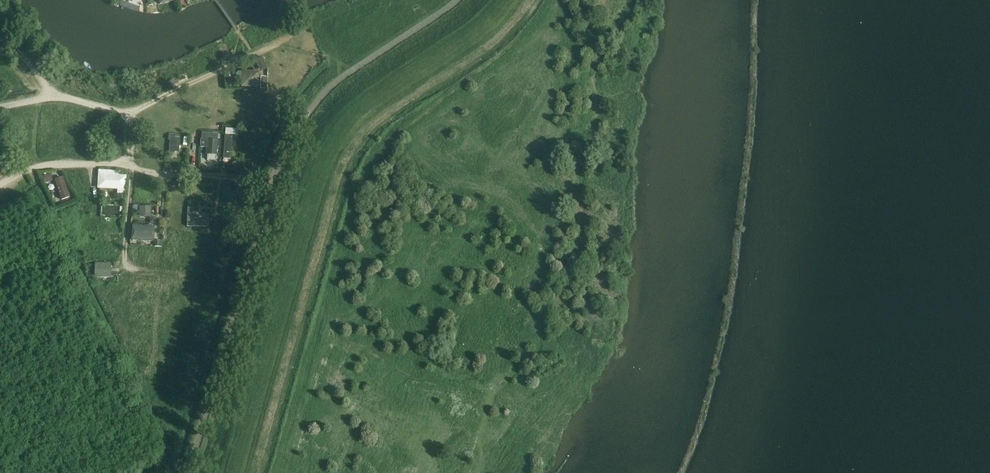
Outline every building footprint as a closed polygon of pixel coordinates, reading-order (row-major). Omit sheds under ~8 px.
[(259,72),(241,71),(241,87),(258,88),(259,72)] [(218,134),(201,133),(201,147),(206,148),(206,155),(216,156),(218,134)] [(180,137),(168,136),(168,140),(170,140),(169,153),(174,154),(174,152),(178,152),(180,137)] [(232,137),(225,136),(223,158),(231,159),(232,137)] [(237,161),(231,165),(234,170),(240,167),(237,161)] [(120,171),(98,170),(97,189),(118,190),(117,194),(125,194),(126,176),(120,176),(120,171)] [(50,174),(43,177),(45,183),(53,180),(50,174)] [(63,177),(59,178),(54,180),(59,194),(61,200),(70,198),(63,177)] [(77,210),(86,213),(88,203),(79,201),(77,210)] [(140,207),(140,217),(152,218),(152,207),(140,207)] [(192,208),(187,208),(187,227),(208,227),(208,220),(199,220),(199,218),(194,218),(194,215),(192,215),(192,208)] [(154,226),(132,225),(131,241),(153,242),(154,226)] [(120,238),(118,230),(106,233),(108,241),(120,238)] [(190,247),(200,248),(201,239),(200,239),(200,232),(191,231),(190,247)] [(111,264),(95,264),(94,277),(111,278),(111,264)]
